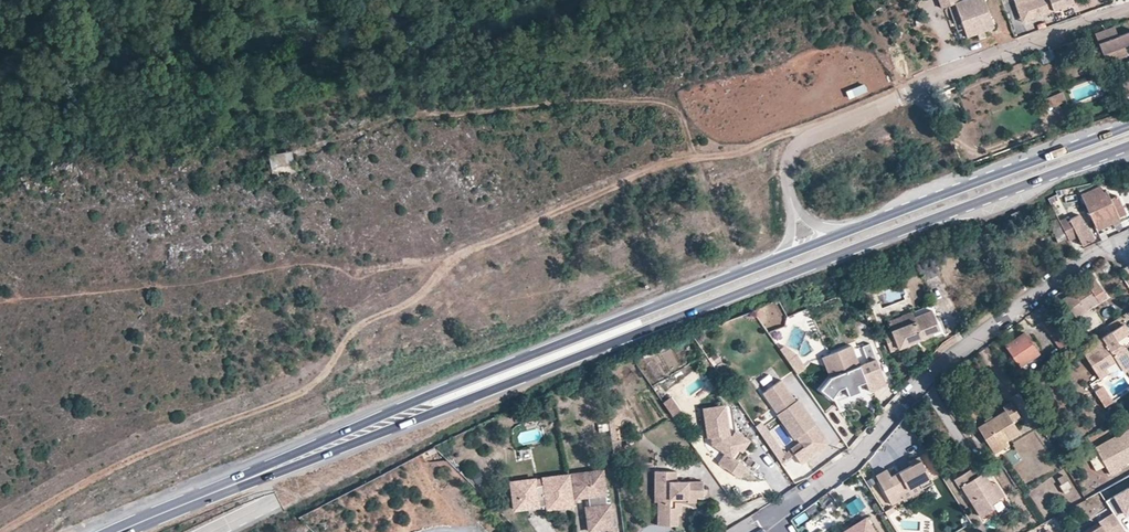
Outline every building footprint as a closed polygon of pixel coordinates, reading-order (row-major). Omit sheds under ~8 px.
[(954,5),(963,29),(966,38),(977,34),(983,32),(993,28),(983,0),(966,0),(958,3),(957,0),(938,0),(941,10),(948,7),(954,5)] [(1028,19),(1072,3),(1071,0),(1026,0),(1022,2),(1028,19)] [(1028,19),(1022,2),(1014,4),(1021,22),(1028,19)] [(954,5),(948,7),(957,32),(963,29),(954,5)] [(1094,35),(1097,43),(1102,54),(1128,44),(1128,32),(1117,36),(1114,28),(1094,35)] [(1037,55),(1042,64),(1054,59),(1050,50),(1037,55)] [(1122,89),(1128,86),(1128,74),(1119,77),(1122,89)] [(864,85),(846,91),(848,99),(867,93),(864,85)] [(1045,98),(1048,108),(1066,103),(1064,93),(1045,98)] [(273,176),(295,173),(290,152),(289,152),(271,154),(273,176)] [(1057,199),(1072,196),(1070,188),(1054,192),(1057,199)] [(1112,221),(1104,204),(1097,188),(1078,196),(1093,230),(1112,221)] [(1112,201),(1104,204),(1112,221),(1120,218),(1112,201)] [(1076,234),(1068,221),(1064,213),(1058,215),(1070,238),(1076,234)] [(1054,241),(1065,236),(1054,215),(1043,220),(1054,241)] [(1068,221),(1076,234),(1081,245),(1091,240),(1088,233),(1085,233),(1077,216),(1068,221)] [(1073,295),(1081,308),(1083,312),(1105,299),(1090,273),(1078,281),(1080,286),(1071,292),(1073,295)] [(1072,314),(1081,308),(1073,295),(1065,301),(1072,314)] [(940,322),(946,319),(940,304),(920,311),(921,315),(883,330),(890,347),(941,327),(940,322)] [(1059,332),(1054,324),(1042,307),(1033,312),(1059,349),(1068,344),(1059,332)] [(1054,324),(1059,332),(1066,327),(1061,319),(1054,324)] [(1128,368),(1128,354),(1124,347),(1117,341),(1128,333),(1123,325),(1082,352),(1098,378),(1108,373),(1105,369),(1116,362),(1123,372),(1128,368)] [(1018,368),(1038,354),(1024,333),(1004,347),(1018,368)] [(788,359),(796,353),(784,344),(780,347),(788,359)] [(849,364),(858,361),(852,346),(830,355),(838,375),(830,378),(820,390),(832,400),(839,391),(845,388),(849,398),(861,393),(858,386),(866,383),(870,393),(887,386),(876,360),(860,367),(851,370),(849,364)] [(797,372),(805,367),(796,353),(788,359),(797,372)] [(822,358),(830,378),(838,375),(830,355),(822,358)] [(860,367),(858,361),(849,364),(851,370),(860,367)] [(803,449),(793,455),(800,466),(825,449),(826,443),(799,401),(796,402),(782,381),(763,393),(778,415),(787,409),(796,423),(787,429),(794,440),(796,438),(800,443),(803,449)] [(1106,408),(1111,405),(1104,392),(1107,390),(1105,388),(1096,393),(1106,408)] [(1111,405),(1115,403),(1107,390),(1104,392),(1111,405)] [(672,397),(662,404),(671,418),(681,412),(672,397)] [(989,443),(1003,434),(1015,427),(1009,417),(1017,412),(1008,397),(1000,402),(1002,405),(977,421),(989,443)] [(746,465),(736,458),(731,454),(741,441),(729,432),(725,402),(703,405),(707,435),(710,434),(711,441),(724,450),(717,461),(738,475),(746,465)] [(728,402),(725,402),(729,432),(741,441),(731,454),(736,458),(749,439),(735,430),(733,408),(728,402)] [(778,415),(787,429),(796,423),(787,409),(778,415)] [(763,423),(775,416),(771,410),(759,417),(763,423)] [(1045,438),(1053,433),(1046,422),(1038,427),(1045,438)] [(688,423),(683,426),(687,431),(692,427),(700,440),(703,438),(695,425),(688,423)] [(692,427),(687,431),(695,444),(700,440),(692,427)] [(1116,438),(1120,446),(1128,441),(1128,431),(1116,438)] [(1005,439),(1003,434),(989,443),(991,446),(1005,439)] [(1095,449),(1105,468),(1114,463),(1117,468),(1128,462),(1128,441),(1120,446),(1116,438),(1095,449)] [(683,456),(690,455),(687,442),(680,444),(683,456)] [(790,450),(793,455),(803,449),(800,443),(790,450)] [(904,455),(907,458),(916,452),(914,449),(904,455)] [(916,475),(919,480),(929,473),(916,452),(907,458),(887,470),(883,463),(872,470),(889,498),(900,491),(897,486),(916,475)] [(790,480),(802,474),(795,460),(783,466),(790,480)] [(1114,463),(1105,468),(1109,476),(1119,471),(1117,468),(1114,463)] [(987,487),(979,473),(973,477),(966,469),(950,479),(956,488),(960,486),(979,516),(991,508),(988,503),(995,499),(987,487)] [(601,530),(614,528),(611,505),(608,505),(604,470),(580,473),(582,485),(593,484),(594,495),(589,495),(590,507),(587,507),(589,520),(591,519),(592,522),(598,527),(601,527),(601,530)] [(655,514),(655,524),(667,524),(667,513),(669,502),(676,502),(684,502),(684,495),(694,495),(695,479),(666,478),(666,470),(645,470),(644,480),(645,480),(653,480),(654,488),(648,489),(648,500),(647,514),(655,514)] [(984,471),(979,473),(987,487),(993,484),(985,470),(984,471)] [(576,497),(589,495),(594,495),(593,484),(582,485),(580,473),(574,474),(576,497)] [(545,484),(571,481),(570,475),(545,478),(545,484)] [(900,491),(919,480),(916,475),(897,486),(900,491)] [(539,506),(548,505),(548,508),(574,505),(571,481),(537,485),(536,479),(512,482),(514,494),(518,493),(518,496),(526,499),(526,504),(538,503),(539,506)] [(644,500),(648,500),(648,489),(654,488),(653,480),(645,480),(644,480),(644,500)] [(1115,519),(1122,514),(1124,517),(1128,514),(1128,489),(1106,504),(1113,515),(1115,519)] [(515,509),(539,506),(538,503),(526,504),(526,499),(518,496),(518,493),(514,494),(515,505),(515,509)] [(799,528),(804,523),(825,507),(817,496),(791,517),(798,528),(799,528)] [(675,512),(676,502),(669,502),(667,513),(675,512)] [(647,524),(655,524),(655,514),(647,514),(647,524)] [(1113,515),(1100,523),(1103,527),(1094,531),(1124,531),(1115,519),(1113,515)] [(867,517),(842,531),(876,531),(867,517)] [(590,531),(601,530),(601,527),(598,527),(592,522),(591,519),(589,520),(590,531)] [(804,523),(799,528),(798,528),(800,531),(810,531),(804,523)]
